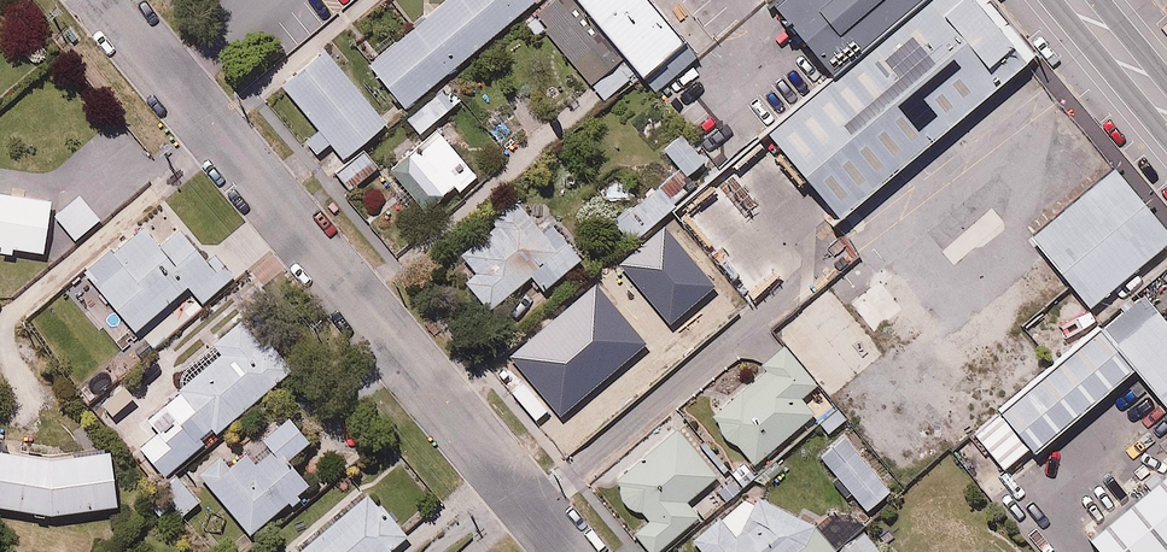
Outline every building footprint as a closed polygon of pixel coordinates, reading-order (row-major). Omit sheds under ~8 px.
[(367,60),(405,105),(530,0),(439,0),(367,60)] [(654,0),(574,0),(639,77),(686,38),(654,0)] [(973,0),(916,0),(830,72),(764,127),(838,216),(1024,61),(973,0)] [(916,0),(772,0),(772,1),(830,72),(916,0)] [(329,143),(340,157),(386,122),(323,41),(276,78),(315,127),(301,138),(314,154),(329,143)] [(443,83),(405,117),(421,135),(459,101),(443,83)] [(406,168),(426,192),(444,193),(453,186),(457,191),(478,174),(438,125),(406,151),(406,168)] [(691,126),(667,146),(681,163),(614,219),(631,239),(642,229),(663,254),(743,187),(691,126)] [(364,145),(333,169),(349,189),(379,164),(364,145)] [(1117,168),(1031,240),(1043,254),(1068,283),(1090,310),(1166,246),(1166,228),(1117,168)] [(16,256),(17,250),(43,254),(53,195),(0,187),(0,254),(16,256)] [(103,216),(81,190),(53,213),(76,239),(103,216)] [(549,217),(539,226),(513,193),(486,216),(492,223),(448,262),(489,309),(531,272),(544,287),(582,255),(549,217)] [(118,232),(79,266),(135,329),(185,285),(200,301),(237,270),(217,248),(207,257),(174,220),(157,235),(146,223),(125,241),(118,232)] [(862,300),(851,308),(889,356),(936,318),(881,250),(845,279),(862,300)] [(1068,283),(1043,254),(947,333),(972,362),(1068,283)] [(625,365),(689,309),(650,264),(629,283),(616,268),(572,307),(582,319),(577,323),(605,355),(612,350),(625,365)] [(1140,290),(971,431),(999,465),(1018,450),(1025,459),(1133,369),(1166,410),(1166,322),(1140,290)] [(154,405),(144,414),(156,427),(138,442),(163,472),(205,441),(201,436),(211,428),(215,432),(289,375),(232,300),(131,380),(154,405)] [(819,380),(782,340),(760,359),(764,363),(708,414),(755,466),(818,408),(805,393),(819,380)] [(309,437),(285,409),(202,474),(249,532),(288,500),(291,504),(301,496),(296,490),(309,480),(288,455),(309,437)] [(676,424),(615,476),(622,485),(622,494),(625,500),(632,506),(640,507),(648,516),(632,530),(652,551),(656,551),(702,512),(689,497),(718,471),(676,424)] [(842,428),(815,452),(866,510),(893,486),(842,428)] [(47,454),(0,444),(0,503),(44,509),(115,505),(112,449),(47,454)] [(1086,531),(1103,551),(1150,551),(1166,538),(1166,463),(1086,531)] [(201,497),(177,467),(156,484),(181,514),(201,497)] [(294,545),(299,551),(385,551),(410,532),(372,484),(294,545)] [(837,549),(818,526),(754,490),(693,538),(705,551),(876,551),(882,547),(864,526),(837,549)]
